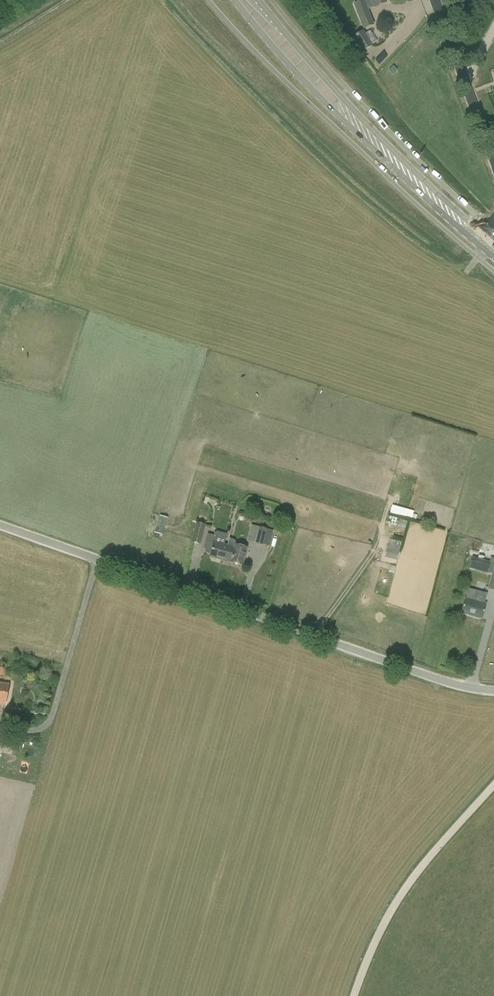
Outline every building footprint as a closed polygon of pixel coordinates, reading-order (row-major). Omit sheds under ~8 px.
[(363,0),(353,4),(363,30),(374,26),(368,9),(373,7),(374,8),(386,3),(385,0),(363,0)] [(372,46),(363,31),(352,37),(362,52),(372,46)] [(393,505),(391,513),(413,518),(415,511),(393,505)] [(159,515),(157,533),(165,534),(167,516),(159,515)] [(191,542),(200,544),(205,525),(196,522),(192,539),(191,542)] [(254,543),(269,546),(273,531),(258,527),(254,543)] [(247,548),(237,545),(234,540),(229,539),(228,545),(224,544),(227,534),(216,531),(214,533),(213,536),(207,534),(203,549),(212,551),(210,557),(221,560),(230,562),(230,563),(242,566),(247,548)] [(386,557),(399,559),(402,542),(390,539),(386,557)] [(493,591),(493,559),(490,558),(489,561),(471,557),(468,569),(473,570),(472,572),(486,576),(487,572),(492,574),(487,589),(493,591)] [(486,605),(484,605),(487,594),(468,588),(465,599),(461,614),(482,620),(486,605)] [(5,705),(9,685),(0,684),(0,704),(5,705)]
